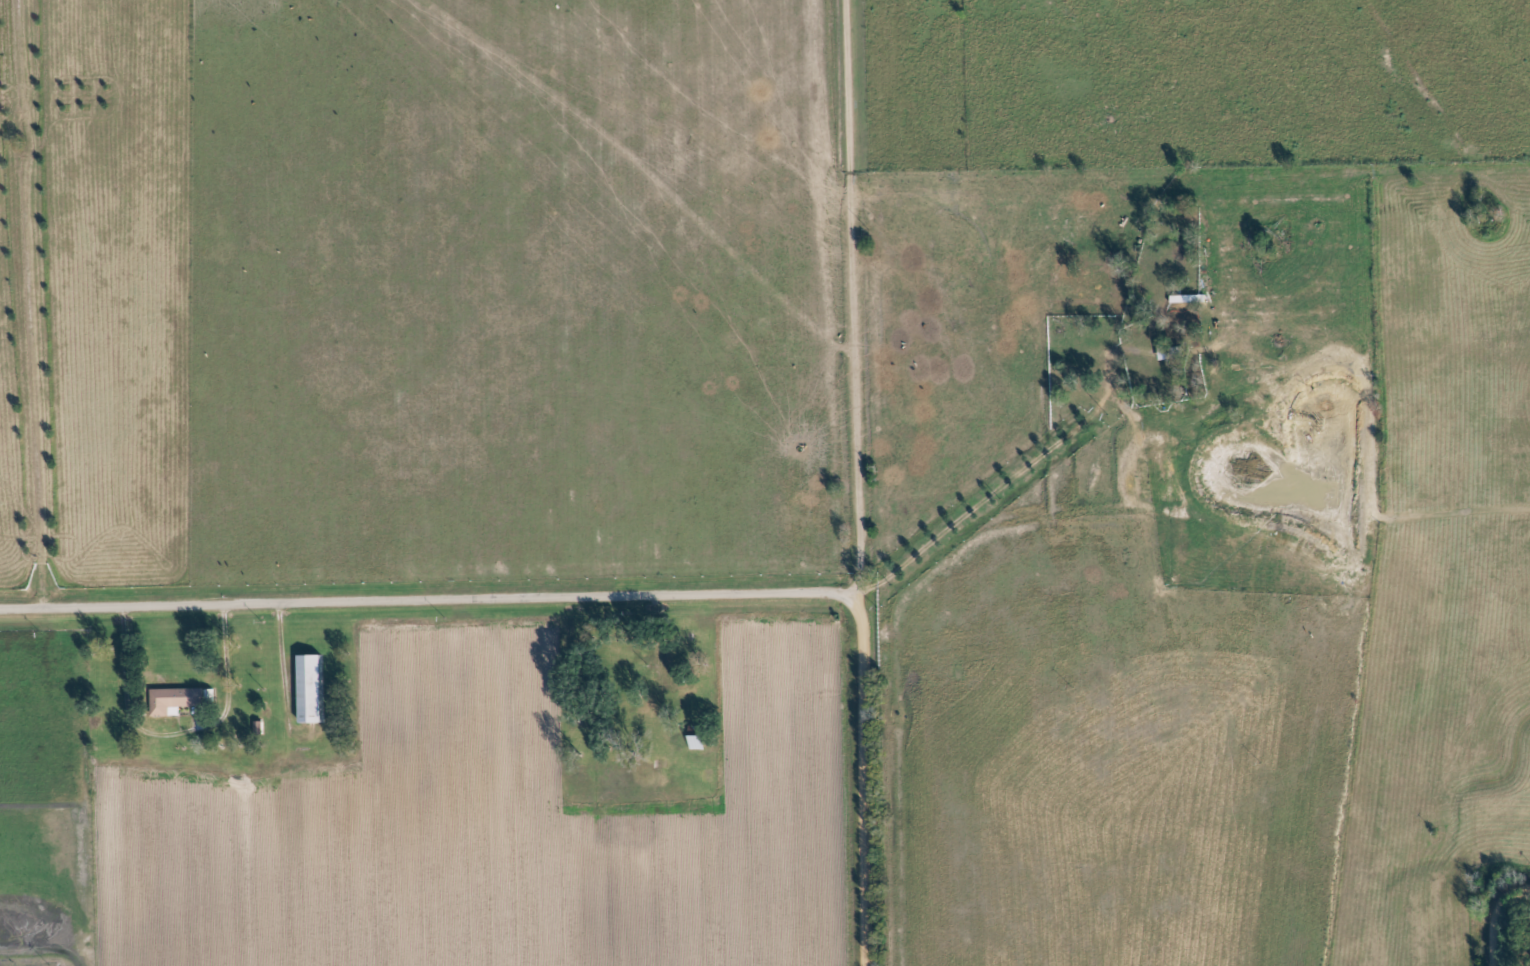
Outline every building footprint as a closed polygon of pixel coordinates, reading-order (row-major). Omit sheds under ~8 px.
[(302,723),(325,723),(323,655),(301,656),(302,723)] [(205,689),(152,690),(152,717),(180,716),(180,707),(205,707),(205,689)]
